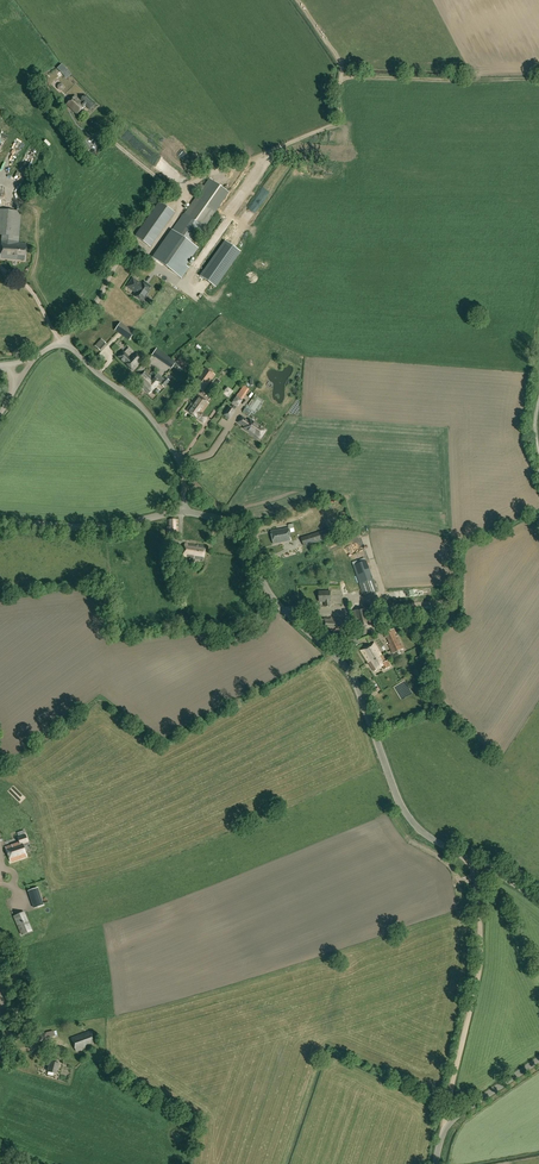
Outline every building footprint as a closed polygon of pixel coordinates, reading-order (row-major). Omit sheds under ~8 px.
[(71,74),(62,64),(57,69),(67,79),(71,74)] [(80,101),(75,96),(66,104),(77,114),(86,106),(89,109),(94,104),(85,96),(80,101)] [(3,171),(0,177),(0,180),(5,182),(8,173),(3,171)] [(204,227),(216,210),(229,192),(209,178),(197,196),(184,214),(181,218),(166,239),(153,258),(165,267),(178,276),(197,248),(192,244),(204,227)] [(151,247),(174,213),(159,202),(135,236),(151,247)] [(21,212),(0,210),(0,235),(2,235),(0,254),(0,258),(25,261),(26,244),(18,243),(21,212)] [(124,244),(123,243),(118,239),(109,252),(108,255),(114,259),(124,244)] [(136,246),(131,246),(128,250),(131,255),(136,255),(139,251),(136,246)] [(212,267),(208,271),(216,277),(220,272),(212,267)] [(141,284),(133,278),(127,286),(136,292),(134,295),(142,301),(150,289),(142,284),(141,284)] [(120,323),(116,329),(130,339),(134,333),(120,323)] [(103,338),(96,343),(100,349),(107,344),(103,338)] [(129,348),(124,353),(123,351),(118,357),(133,370),(142,359),(132,350),(129,348)] [(172,367),(176,361),(156,348),(152,354),(172,367)] [(203,391),(215,374),(205,367),(193,384),(203,391)] [(153,379),(145,372),(136,381),(149,393),(159,382),(155,378),(153,379)] [(164,387),(170,381),(165,378),(160,384),(164,387)] [(227,385),(223,392),(229,395),(233,389),(227,385)] [(238,406),(246,394),(241,391),(233,402),(238,406)] [(204,423),(207,418),(202,413),(209,403),(198,395),(186,411),(198,419),(204,423)] [(229,418),(235,411),(229,407),(224,415),(229,418)] [(253,424),(242,417),(238,422),(245,426),(244,428),(250,431),(249,432),(254,435),(255,433),(260,436),(262,434),(263,434),(265,430),(254,422),(253,424)] [(176,527),(176,524),(178,524),(178,520),(168,520),(168,527),(167,527),(168,537),(179,537),(178,527),(176,527)] [(273,544),(291,541),(288,528),(271,531),(273,544)] [(302,538),(304,546),(330,537),(328,531),(327,530),(302,538)] [(198,546),(185,544),(183,557),(194,558),(194,559),(203,560),(206,547),(198,545),(198,546)] [(364,597),(378,592),(367,561),(353,566),(364,597)] [(330,606),(330,601),(331,601),(330,591),(319,592),(319,602),(325,602),(325,607),(330,606)] [(372,626),(369,613),(370,613),(368,603),(361,605),(362,609),(353,611),(355,620),(356,619),(358,629),(372,626)] [(342,620),(342,618),(331,617),(331,619),(325,619),(324,619),(321,619),(319,626),(323,626),(323,627),(330,628),(329,631),(340,632),(340,629),(344,629),(344,631),(348,631),(348,620),(345,620),(342,620)] [(394,639),(393,636),(396,635),(393,629),(382,633),(385,639),(386,638),(389,644),(387,645),(391,653),(402,649),(398,638),(394,639)] [(386,662),(374,642),(369,644),(370,646),(367,648),(365,646),(361,650),(374,672),(383,667),(385,670),(391,667),(388,661),(386,662)] [(19,842),(5,847),(7,853),(9,852),(10,856),(8,856),(10,862),(27,856),(22,844),(24,844),(28,843),(25,835),(20,837),(17,837),(19,842)] [(7,884),(6,879),(10,879),(9,875),(2,876),(2,871),(0,871),(0,885),(7,884)] [(37,888),(28,891),(34,908),(43,905),(37,888)] [(24,913),(14,917),(22,934),(26,932),(25,929),(30,927),(24,913)] [(76,1051),(95,1044),(91,1030),(71,1038),(76,1051)] [(58,1063),(59,1060),(55,1059),(54,1062),(50,1062),(48,1072),(56,1074),(59,1064),(58,1063)]
